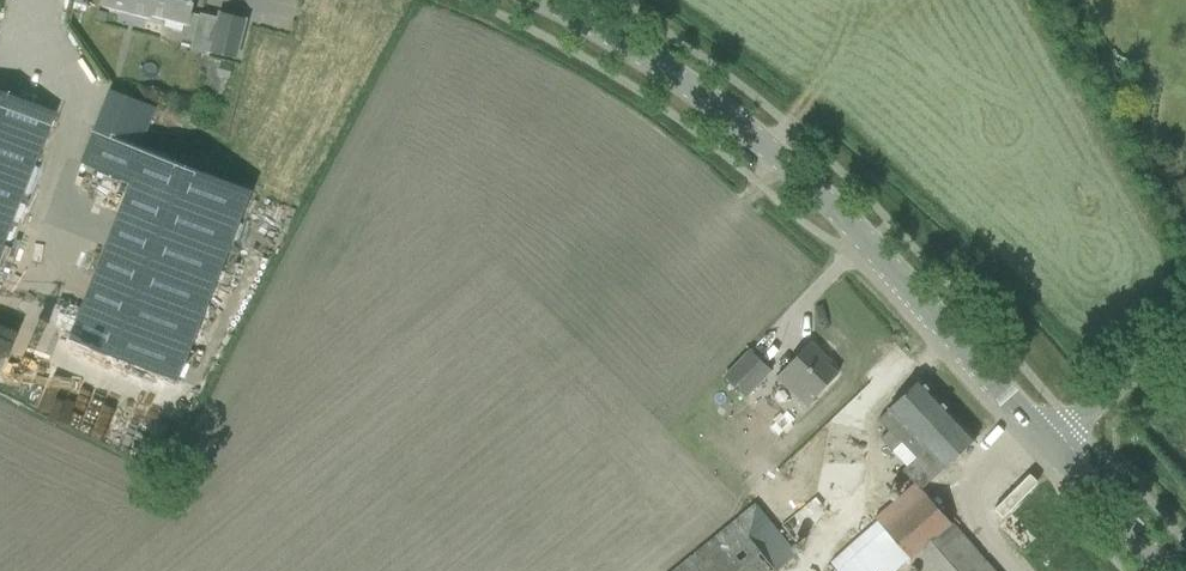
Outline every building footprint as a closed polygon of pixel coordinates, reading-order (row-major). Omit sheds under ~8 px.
[(187,24),(193,0),(106,0),(105,6),(149,18),(150,14),(187,24)] [(217,22),(209,53),(233,59),(242,22),(243,18),(219,12),(217,22)] [(220,62),(217,74),(229,77),(232,65),(220,62)] [(54,113),(0,91),(0,252),(54,113)] [(253,184),(143,145),(156,107),(109,91),(89,148),(132,163),(65,350),(179,391),(253,184)] [(776,374),(806,404),(838,372),(829,363),(832,360),(811,339),(776,374)] [(722,375),(743,395),(771,367),(751,346),(722,375)] [(914,458),(932,478),(975,440),(919,379),(887,408),(888,409),(877,419),(889,431),(880,438),(891,450),(900,442),(914,458)] [(913,483),(920,490),(932,478),(914,458),(900,470),(912,483),(913,483)] [(908,557),(920,570),(993,570),(920,490),(913,483),(912,483),(872,519),(876,523),(830,565),(835,570),(892,570),(908,557)] [(786,521),(799,537),(828,512),(814,497),(787,519),(786,521)] [(756,502),(671,570),(702,570),(747,535),(775,570),(796,553),(756,502)]
